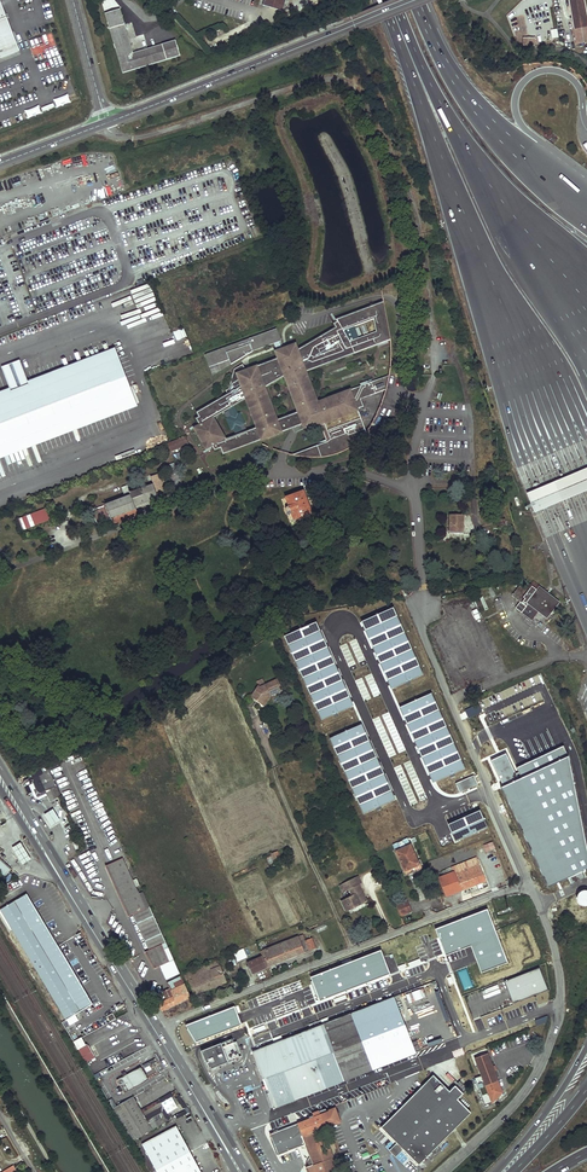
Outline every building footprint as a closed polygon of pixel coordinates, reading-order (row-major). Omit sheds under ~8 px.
[(1,56),(19,49),(0,0),(0,55),(1,56)] [(263,4),(283,10),(286,0),(264,0),(263,4)] [(573,29),(586,27),(586,17),(584,0),(568,0),(573,29)] [(114,12),(109,14),(111,21),(125,16),(124,9),(119,11),(117,14),(114,12)] [(125,16),(111,21),(120,52),(135,46),(125,16)] [(573,29),(576,44),(586,42),(586,27),(573,29)] [(135,46),(120,52),(127,72),(184,54),(179,40),(137,53),(135,46)] [(20,51),(19,49),(1,56),(0,55),(0,59),(20,51)] [(56,108),(70,103),(68,95),(53,100),(56,108)] [(27,119),(41,114),(39,106),(24,111),(27,119)] [(215,450),(221,448),(224,454),(295,427),(298,432),(319,420),(327,442),(317,446),(321,457),(333,456),(340,453),(346,451),(353,446),(358,442),(363,437),(366,433),(357,409),(363,406),(360,397),(370,393),(371,395),(387,389),(389,382),(390,375),(318,402),(306,372),(390,339),(384,302),(336,320),(337,322),(334,324),(336,328),(306,346),(303,347),(302,345),(298,346),(295,345),(294,346),(292,349),(289,351),(290,354),(287,355),(288,356),(237,375),(242,387),(197,413),(200,417),(197,419),(200,425),(194,429),(207,449),(213,446),(215,450)] [(276,327),(204,352),(209,366),(229,359),(230,360),(274,344),(275,348),(282,345),(276,327)] [(303,347),(306,346),(303,340),(284,349),(287,355),(290,354),(289,351),(292,349),(294,346),(295,345),(298,346),(302,345),(303,347)] [(30,381),(31,386),(113,355),(131,403),(0,453),(0,458),(138,406),(116,348),(30,381)] [(31,386),(30,381),(22,361),(4,367),(12,388),(14,393),(0,398),(0,453),(131,403),(113,355),(31,386)] [(14,393),(12,388),(0,392),(0,398),(14,393)] [(223,412),(232,435),(246,430),(237,407),(223,412)] [(172,451),(189,444),(186,436),(179,439),(174,441),(168,443),(172,451)] [(315,457),(321,457),(317,446),(294,455),(299,456),(304,456),(309,457),(315,457)] [(527,493),(535,513),(586,491),(586,468),(527,493)] [(153,484),(131,492),(128,484),(122,486),(126,496),(106,504),(106,505),(92,510),(97,523),(111,518),(114,526),(140,516),(136,506),(159,498),(160,501),(170,497),(166,484),(164,485),(162,482),(164,481),(161,473),(151,477),(153,484)] [(313,514),(304,490),(286,497),(294,520),(313,514)] [(51,519),(47,508),(37,512),(41,523),(51,519)] [(483,518),(490,516),(488,509),(481,511),(483,518)] [(41,523),(37,512),(20,518),(24,529),(41,523)] [(464,533),(464,515),(450,515),(450,533),(464,533)] [(490,516),(483,518),(485,526),(493,523),(490,516)] [(538,611),(548,618),(557,606),(539,593),(535,597),(521,586),(513,597),(522,605),(518,610),(532,620),(538,611)] [(268,684),(273,695),(282,691),(279,686),(281,685),(278,679),(268,684)] [(273,695),(268,684),(266,685),(261,687),(259,686),(252,695),(259,700),(257,701),(263,705),(269,697),(273,695)] [(265,707),(271,698),(269,697),(263,705),(265,707)] [(56,786),(49,770),(44,772),(42,768),(31,773),(34,779),(32,780),(37,789),(35,790),(38,797),(46,793),(45,792),(56,786)] [(44,816),(50,827),(60,823),(53,811),(44,816)] [(493,842),(484,845),(486,851),(495,848),(493,842)] [(20,843),(12,849),(23,867),(32,862),(20,843)] [(396,851),(406,871),(419,864),(410,845),(396,851)] [(92,853),(90,850),(80,855),(84,862),(90,858),(89,855),(92,853)] [(272,854),(275,861),(282,858),(279,851),(272,854)] [(444,871),(446,876),(440,879),(447,896),(462,889),(462,890),(486,880),(477,857),(446,870),(444,871)] [(139,894),(122,858),(105,866),(128,917),(133,915),(149,950),(145,952),(154,969),(160,966),(173,960),(143,892),(139,894)] [(2,879),(7,873),(8,874),(11,870),(0,861),(0,877),(2,879)] [(341,900),(346,911),(366,902),(358,885),(361,883),(358,876),(342,883),(346,890),(349,889),(352,895),(341,900)] [(551,891),(541,894),(547,908),(556,904),(551,891)] [(27,894),(0,910),(66,1020),(75,1015),(93,1004),(27,894)] [(405,902),(396,906),(400,916),(410,912),(405,902)] [(263,957),(268,967),(315,947),(312,938),(306,941),(304,935),(261,952),(263,957)] [(259,942),(260,947),(277,943),(276,937),(259,942)] [(235,953),(238,961),(248,957),(244,949),(235,953)] [(248,963),(252,974),(268,968),(268,967),(263,957),(248,963)] [(179,973),(173,960),(160,966),(166,979),(179,973)] [(210,965),(218,986),(227,982),(219,962),(210,965)] [(194,996),(218,986),(210,965),(184,976),(187,983),(189,982),(194,996)] [(230,969),(234,976),(238,975),(236,967),(235,967),(230,969)] [(505,980),(513,1002),(548,989),(540,967),(505,980)] [(339,990),(331,970),(319,974),(327,995),(338,991),(339,990)] [(171,991),(184,985),(181,978),(167,984),(171,991)] [(446,1020),(449,1019),(436,983),(429,986),(429,988),(433,987),(446,1020)] [(238,984),(232,987),(234,992),(240,990),(238,984)] [(158,1005),(162,1012),(191,998),(184,985),(171,991),(170,991),(173,998),(167,1001),(158,1005)] [(318,999),(313,987),(306,990),(311,1001),(318,999)] [(410,992),(414,1001),(426,996),(422,987),(410,992)] [(173,998),(169,989),(163,992),(167,1001),(173,998)] [(415,1053),(393,997),(376,1003),(351,1013),(373,1070),(415,1053)] [(347,1015),(323,1024),(344,1081),(373,1070),(351,1013),(347,1015)] [(75,1015),(66,1020),(70,1027),(79,1022),(75,1015)] [(227,1029),(237,1029),(237,1021),(228,1021),(227,1029)] [(268,1093),(274,1108),(344,1081),(323,1024),(252,1052),(263,1080),(264,1079),(270,1077),(275,1091),(270,1093),(268,1093)] [(82,1038),(74,1042),(86,1063),(95,1058),(87,1044),(86,1044),(82,1038)] [(240,1057),(242,1056),(237,1042),(234,1043),(233,1039),(201,1051),(205,1061),(206,1064),(207,1063),(210,1070),(240,1058),(240,1057)] [(487,1055),(475,1060),(486,1088),(498,1083),(494,1073),(495,1072),(494,1068),(492,1068),(487,1055)] [(116,1080),(124,1093),(147,1079),(140,1066),(116,1080)] [(450,1091),(434,1074),(382,1126),(397,1142),(404,1149),(419,1164),(472,1112),(458,1099),(464,1093),(456,1085),(450,1091)] [(270,1093),(275,1091),(270,1077),(264,1079),(270,1093)] [(113,1107),(131,1141),(167,1121),(165,1116),(173,1111),(177,1119),(187,1113),(184,1107),(185,1106),(179,1096),(174,1098),(171,1093),(140,1109),(133,1096),(113,1107)] [(326,1108),(319,1111),(326,1127),(339,1121),(335,1110),(328,1113),(326,1108)] [(340,1170),(341,1170),(342,1169),(339,1161),(334,1159),(331,1149),(327,1150),(320,1129),(323,1128),(326,1127),(319,1111),(313,1114),(314,1117),(270,1134),(278,1155),(305,1145),(306,1147),(307,1146),(309,1150),(307,1150),(310,1157),(312,1157),(315,1165),(311,1166),(314,1171),(340,1171),(340,1170)] [(142,1144),(157,1171),(201,1171),(176,1126),(142,1144)] [(323,1128),(320,1129),(327,1150),(331,1149),(323,1128)] [(397,1156),(404,1149),(397,1142),(390,1149),(397,1156)] [(311,1166),(315,1165),(312,1157),(310,1157),(309,1158),(308,1159),(307,1160),(306,1161),(306,1163),(306,1164),(306,1166),(308,1171),(314,1171),(311,1166)] [(17,1171),(12,1164),(1,1171),(15,1171),(17,1171)]
